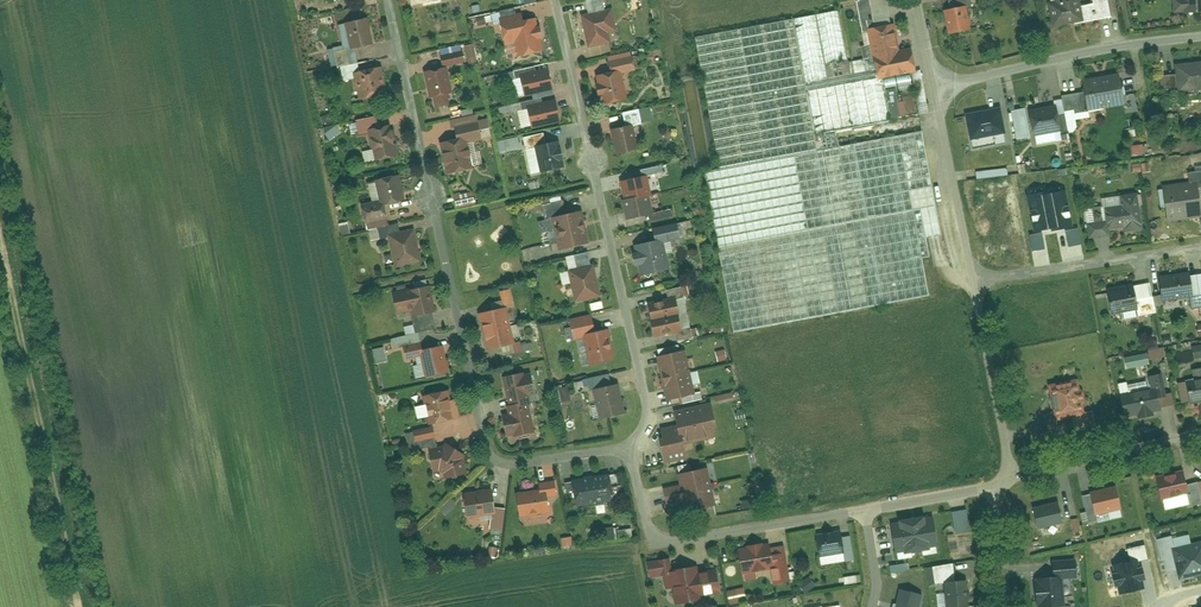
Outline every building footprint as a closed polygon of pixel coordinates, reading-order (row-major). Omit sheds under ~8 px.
[(877,27),(872,0),(863,0),(857,1),(863,30),(868,29),(877,27)] [(1054,0),(1046,2),(1051,28),(1084,22),(1081,6),(1080,0),(1054,0)] [(1084,22),(1113,16),(1110,0),(1092,0),(1093,3),(1081,6),(1084,22)] [(1172,13),(1200,12),(1200,0),(1171,0),(1172,13)] [(969,4),(946,9),(950,33),(974,28),(969,4)] [(615,8),(584,14),(590,47),(613,42),(611,32),(619,31),(615,8)] [(524,12),(501,17),(509,59),(546,50),(538,16),(525,18),(524,12)] [(370,17),(347,22),(352,48),(376,43),(370,17)] [(868,29),(874,58),(877,78),(919,70),(915,47),(902,49),(897,23),(877,27),(868,29)] [(468,64),(476,62),(472,44),(464,46),(468,64)] [(1178,64),(1179,73),(1181,86),(1182,90),(1200,88),(1200,61),(1178,64)] [(384,65),(355,71),(361,99),(391,93),(384,65)] [(448,66),(425,70),(431,98),(455,92),(448,66)] [(551,68),(522,74),(527,95),(555,89),(551,68)] [(623,69),(598,75),(606,105),(630,98),(623,69)] [(1122,72),(1085,78),(1087,91),(1091,111),(1128,103),(1122,72)] [(1179,73),(1161,75),(1163,88),(1181,86),(1179,73)] [(1064,95),(1064,98),(1070,132),(1076,132),(1080,127),(1078,119),(1092,117),(1091,111),(1087,91),(1064,95)] [(1056,99),(1057,105),(1059,104),(1064,131),(1062,131),(1063,134),(1070,132),(1064,98),(1056,99)] [(558,99),(529,106),(534,128),(563,121),(558,99)] [(1057,105),(1030,109),(1036,135),(1062,131),(1064,131),(1059,104),(1057,105)] [(1002,106),(968,113),(972,139),(1008,132),(1002,106)] [(1027,108),(1013,110),(1018,140),(1033,138),(1027,108)] [(635,123),(613,128),(618,154),(641,148),(635,123)] [(393,124),(371,129),(377,160),(401,155),(393,124)] [(324,134),(328,141),(340,133),(336,126),(324,134)] [(468,136),(442,142),(449,174),(475,167),(468,136)] [(496,142),(499,153),(520,149),(518,137),(496,142)] [(561,140),(537,145),(542,171),(567,166),(561,140)] [(1144,145),(1131,146),(1132,155),(1145,154),(1144,145)] [(1152,161),(1135,163),(1136,173),(1153,171),(1152,161)] [(1006,168),(975,172),(976,179),(1007,175),(1006,168)] [(1191,182),(1199,181),(1200,186),(1200,170),(1190,172),(1191,182)] [(402,174),(377,179),(381,198),(364,203),(368,223),(390,217),(387,204),(408,199),(402,174)] [(650,174),(623,180),(626,198),(624,199),(628,219),(655,212),(651,194),(654,193),(650,174)] [(1165,185),(1170,220),(1200,216),(1200,195),(1200,186),(1199,181),(1191,182),(1165,185)] [(1070,229),(1064,192),(1046,195),(1051,229),(1052,232),(1070,229)] [(1126,227),(1127,231),(1145,228),(1140,192),(1123,195),(1124,204),(1107,207),(1109,219),(1110,229),(1126,227)] [(471,193),(453,198),(455,207),(473,203),(471,193)] [(1046,193),(1030,195),(1036,231),(1051,229),(1046,195),(1046,193)] [(1103,197),(1104,205),(1107,205),(1107,207),(1124,204),(1123,195),(1103,197)] [(1087,208),(1090,222),(1109,219),(1107,207),(1107,205),(1104,205),(1087,208)] [(584,210),(554,217),(560,249),(591,242),(584,210)] [(1110,229),(1109,219),(1090,222),(1091,238),(1111,234),(1110,229)] [(415,228),(390,234),(397,267),(423,261),(415,228)] [(1079,229),(1064,230),(1065,247),(1080,246),(1079,229)] [(1031,252),(1044,249),(1041,233),(1028,235),(1031,252)] [(664,238),(636,244),(643,275),(671,268),(664,238)] [(595,264),(570,269),(577,302),(603,296),(595,264)] [(1192,272),(1161,277),(1165,300),(1196,295),(1192,272)] [(1135,283),(1109,288),(1114,313),(1140,308),(1135,283)] [(412,294),(395,297),(398,314),(415,310),(417,315),(438,311),(432,285),(412,289),(412,294)] [(500,291),(502,307),(513,305),(511,289),(500,291)] [(678,297),(650,303),(656,337),(685,330),(678,297)] [(509,307),(481,313),(489,349),(517,343),(509,307)] [(610,328),(584,334),(592,364),(617,358),(610,328)] [(445,345),(422,349),(427,376),(452,372),(445,345)] [(1191,346),(1192,359),(1200,358),(1200,345),(1191,346)] [(373,363),(385,361),(383,347),(371,350),(373,363)] [(689,349),(660,355),(668,399),(697,393),(689,349)] [(1160,350),(1148,352),(1150,360),(1162,358),(1160,350)] [(716,354),(717,361),(725,359),(724,352),(716,354)] [(1123,357),(1124,368),(1148,365),(1146,354),(1123,357)] [(526,371),(504,376),(510,404),(520,402),(521,405),(531,403),(533,402),(531,394),(537,393),(532,372),(526,374),(526,371)] [(1081,379),(1052,384),(1058,418),(1087,413),(1081,379)] [(1188,381),(1192,403),(1200,401),(1200,379),(1188,381)] [(620,382),(595,389),(601,418),(627,411),(620,382)] [(1161,387),(1122,394),(1126,418),(1164,410),(1161,387)] [(451,389),(425,394),(431,423),(456,417),(451,389)] [(506,421),(509,436),(536,431),(531,403),(521,405),(520,402),(510,404),(507,405),(510,420),(506,421)] [(713,402),(676,410),(679,424),(664,428),(665,437),(662,437),(667,463),(690,457),(687,443),(718,437),(716,427),(719,426),(713,402)] [(409,452),(435,445),(430,427),(404,433),(409,452)] [(446,445),(431,448),(435,470),(441,470),(446,473),(447,478),(469,473),(466,458),(468,454),(448,441),(446,445)] [(709,467),(680,473),(687,511),(718,505),(709,467)] [(1186,469),(1158,476),(1164,500),(1191,493),(1186,469)] [(612,473),(575,479),(578,506),(616,500),(612,473)] [(1119,485),(1092,492),(1098,515),(1124,508),(1119,485)] [(548,487),(518,492),(521,516),(552,511),(548,487)] [(494,488),(466,492),(470,518),(498,514),(494,488)] [(1061,501),(1035,507),(1040,529),(1066,522),(1061,501)] [(969,509),(954,511),(957,533),(972,530),(969,509)] [(936,515),(894,522),(898,552),(941,545),(936,515)] [(605,541),(615,539),(612,527),(602,530),(605,541)] [(843,529),(818,533),(821,556),(822,556),(846,552),(844,536),(843,529)] [(852,535),(844,536),(846,552),(847,561),(856,559),(852,535)] [(1171,549),(1178,580),(1200,575),(1200,542),(1171,549)] [(773,543),(740,547),(744,574),(773,569),(777,568),(773,546),(773,543)] [(786,545),(773,546),(777,568),(773,569),(775,584),(792,580),(789,559),(786,545)] [(846,552),(822,556),(823,564),(847,561),(846,552)] [(671,557),(649,560),(652,577),(666,575),(668,589),(675,587),(677,604),(704,600),(703,596),(723,592),(718,569),(701,571),(700,565),(674,569),(671,557)] [(795,558),(789,559),(792,580),(798,580),(795,558)] [(1145,589),(1138,559),(1113,564),(1119,594),(1145,589)] [(907,562),(892,564),(893,572),(908,570),(907,562)] [(858,574),(846,576),(847,584),(859,582),(858,574)] [(1037,577),(1039,606),(1050,606),(1067,606),(1065,575),(1037,577)] [(812,576),(801,583),(807,593),(818,585),(812,576)] [(946,582),(947,606),(968,606),(971,606),(969,580),(946,582)] [(743,588),(729,591),(732,605),(746,602),(743,588)] [(902,588),(898,603),(897,606),(921,606),(924,593),(902,588)]
